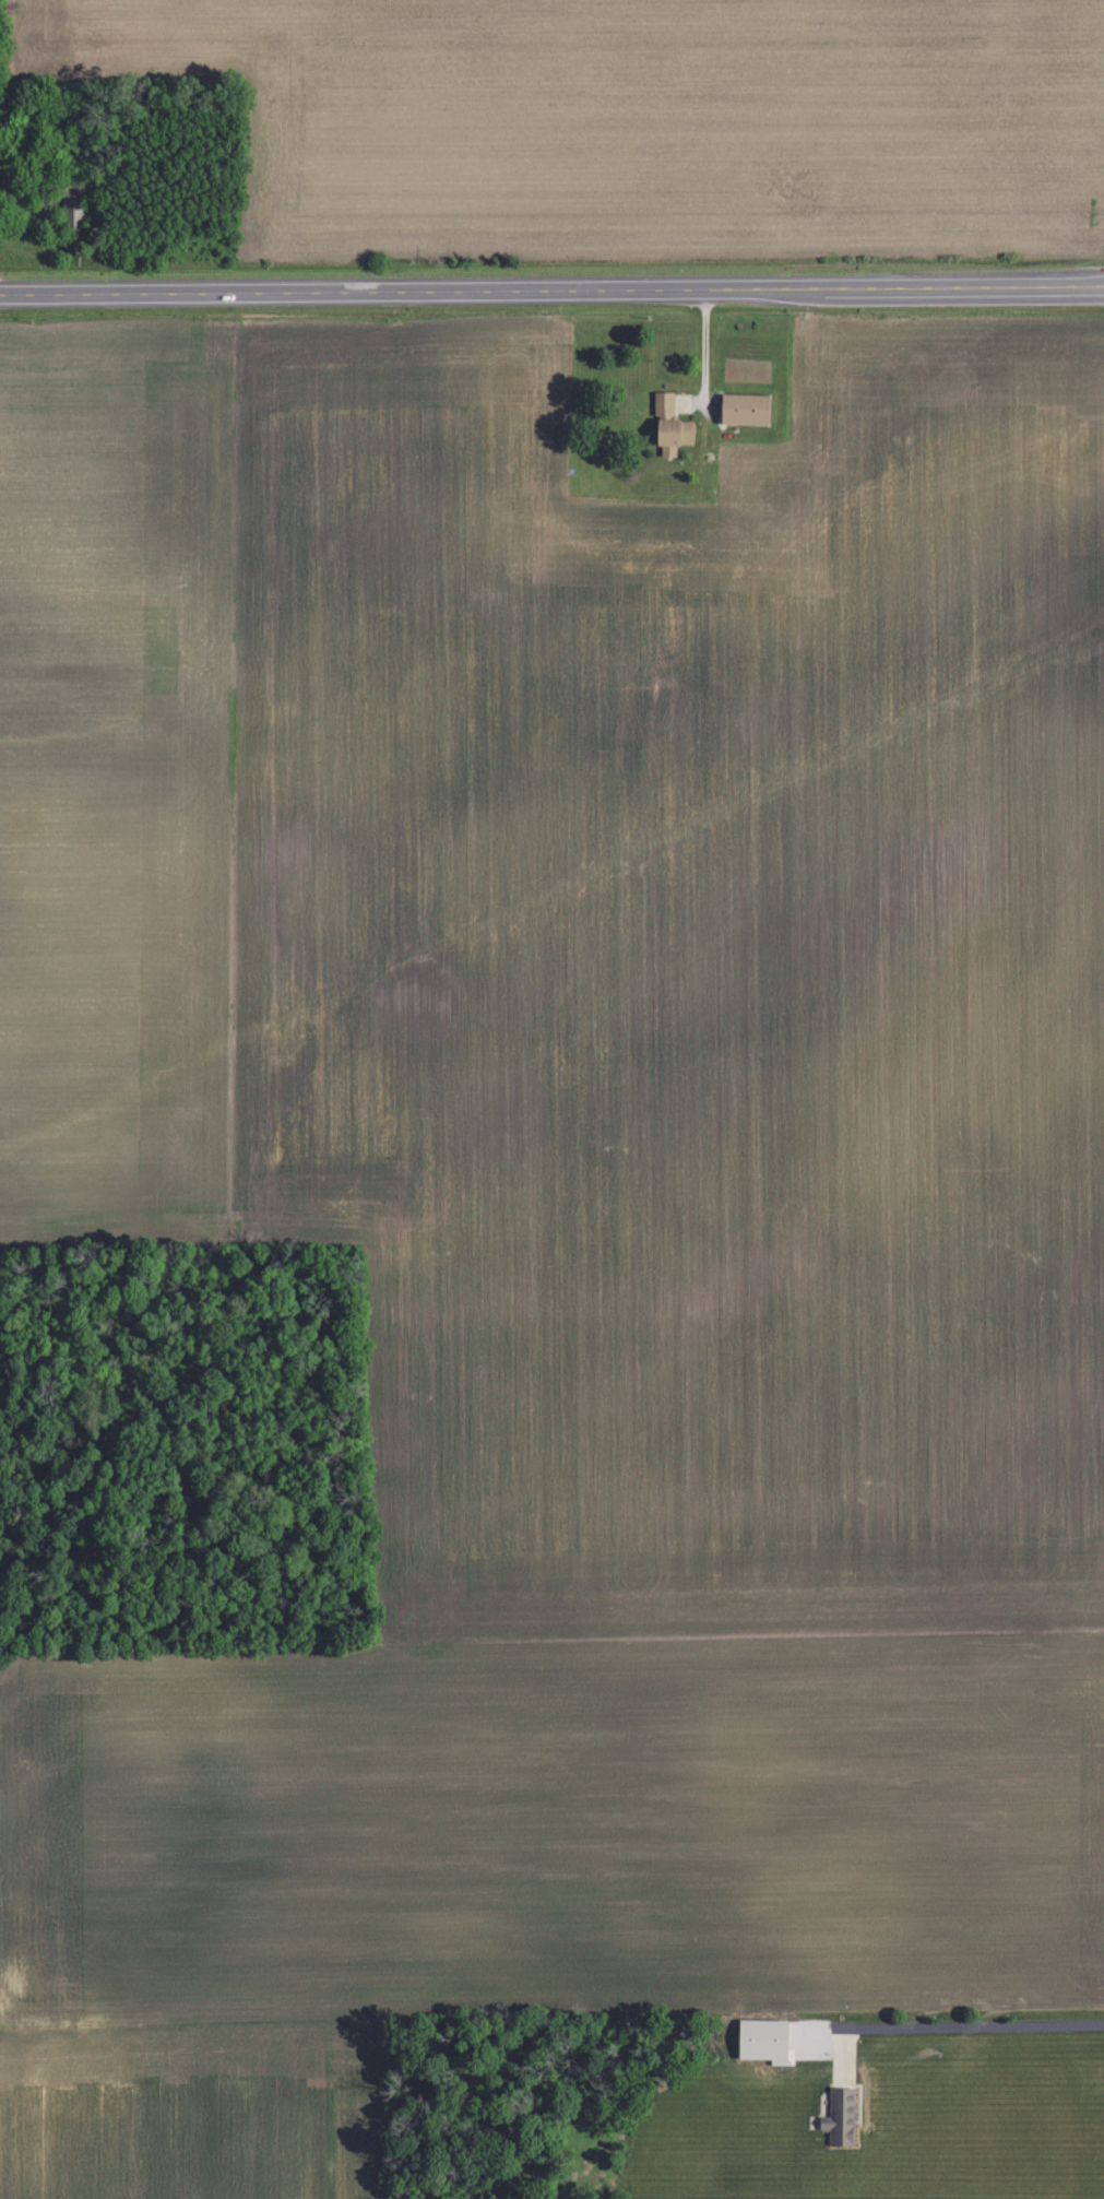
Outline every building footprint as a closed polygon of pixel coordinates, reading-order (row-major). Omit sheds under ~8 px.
[(675,391),(655,392),(656,417),(676,416),(675,391)] [(773,394),(725,393),(724,424),(772,425),(773,394)] [(678,456),(678,444),(697,444),(696,419),(662,419),(663,456),(678,456)] [(858,2087),(832,2086),(832,2116),(822,2116),(822,2130),(832,2130),(832,2145),(858,2145),(858,2087)]
